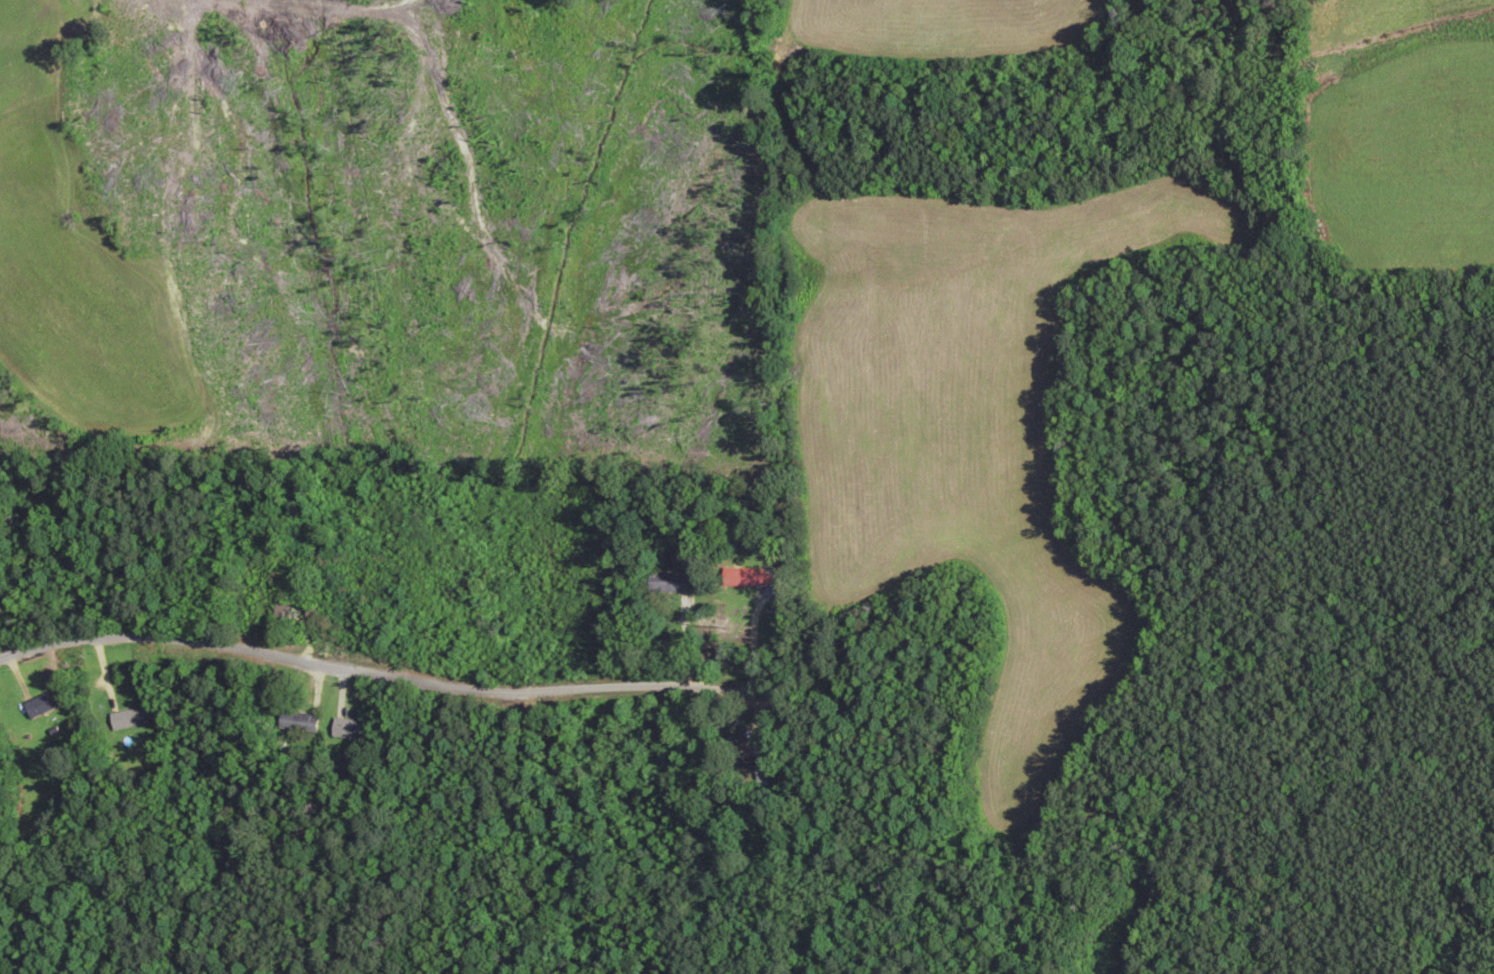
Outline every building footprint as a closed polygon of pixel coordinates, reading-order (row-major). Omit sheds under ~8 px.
[(720,588),(747,588),(747,570),(720,570),(720,588)] [(685,577),(652,577),(652,593),(685,593),(685,577)] [(311,625),(314,608),(273,602),(271,620),(311,625)] [(20,703),(27,719),(61,706),(54,689),(20,703)] [(118,728),(144,726),(142,709),(117,711),(118,728)] [(276,730),(314,736),(317,717),(279,711),(276,730)] [(362,747),(366,725),(331,719),(327,740),(362,747)]
